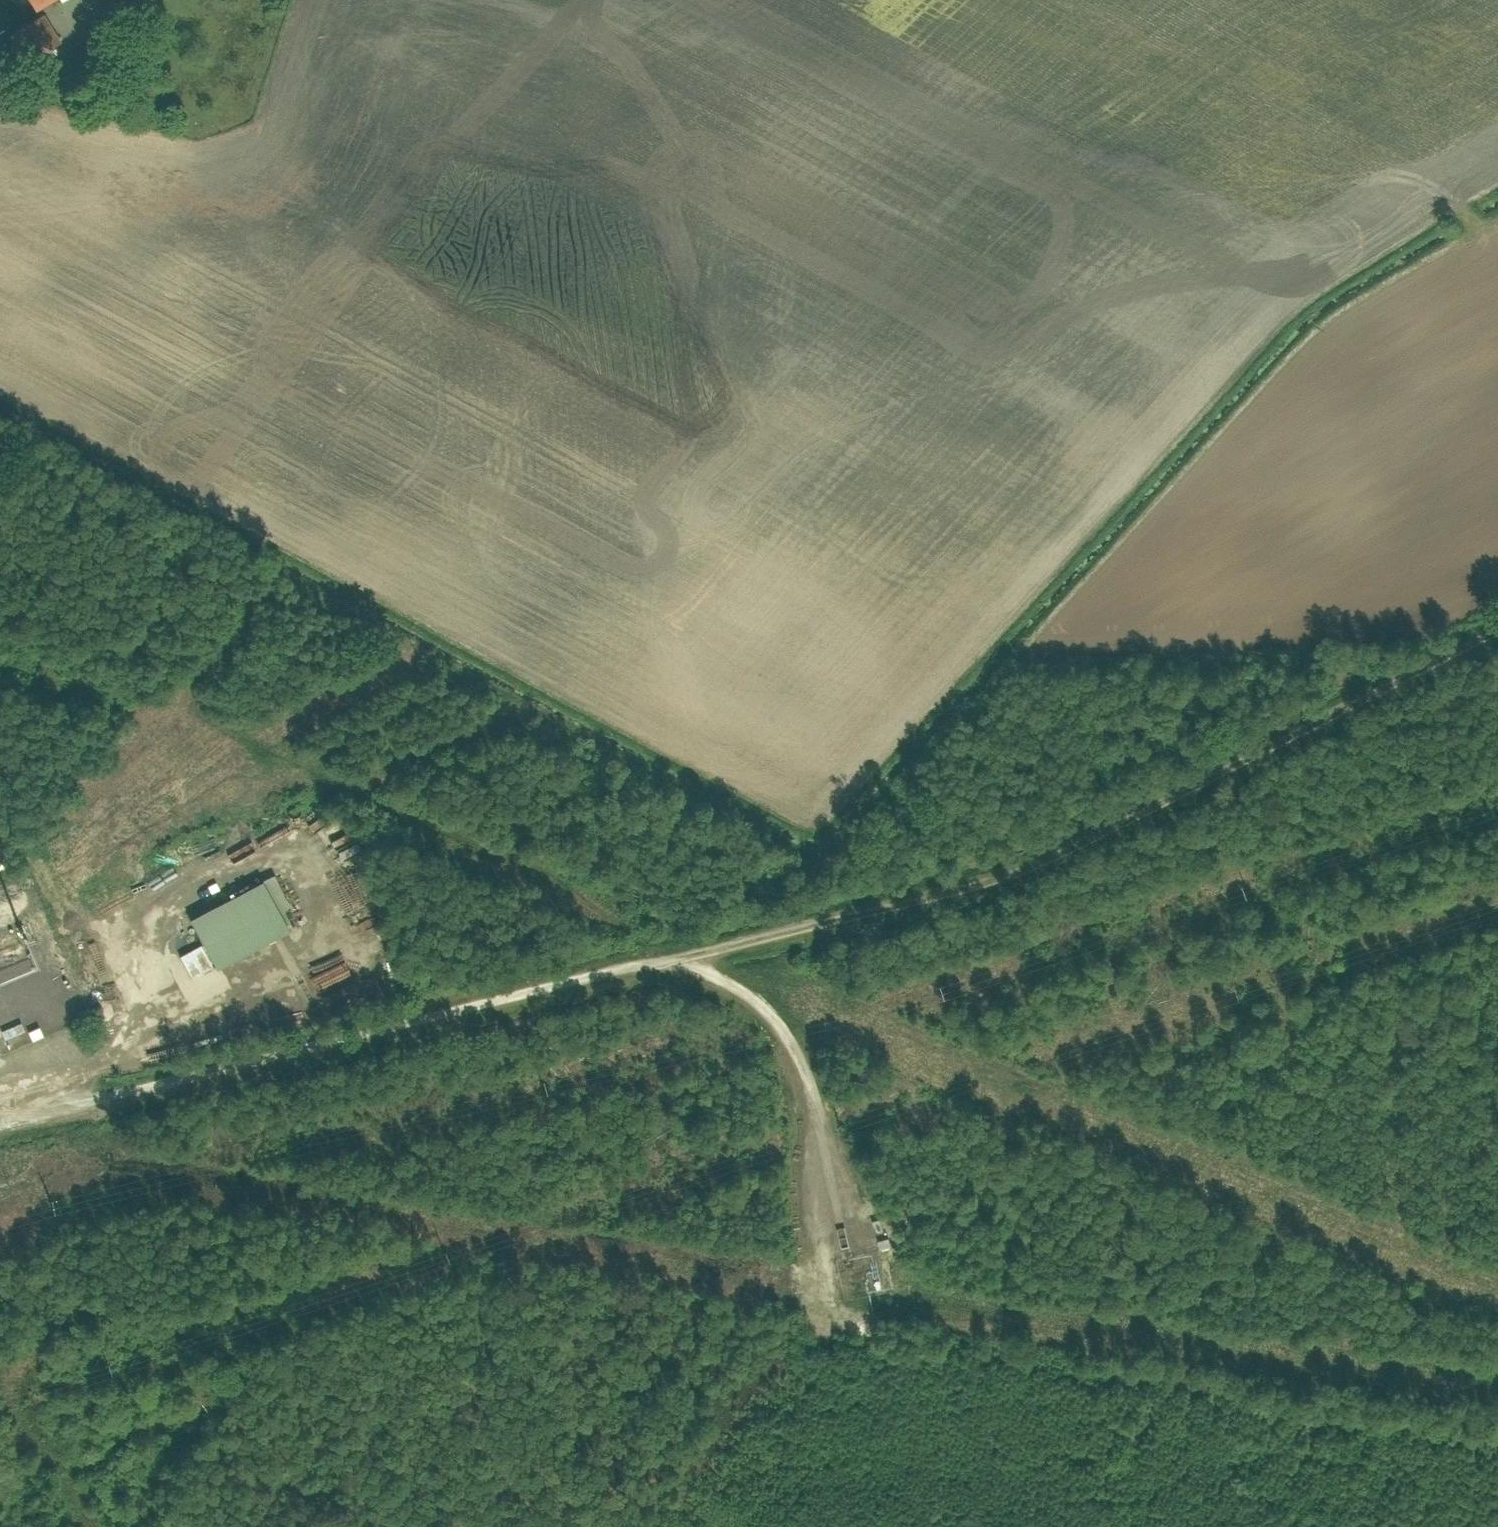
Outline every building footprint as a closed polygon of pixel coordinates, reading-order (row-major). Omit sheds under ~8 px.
[(37,11),(55,0),(30,0),(37,11)] [(42,14),(10,35),(27,62),(60,41),(42,14)] [(348,919),(369,908),(350,871),(329,882),(348,919)] [(216,969),(293,933),(282,911),(292,906),(278,876),(192,917),(216,969)] [(182,955),(192,976),(211,968),(202,946),(182,955)] [(7,1038),(26,1030),(23,1022),(4,1031),(7,1038)] [(29,1040),(25,1031),(7,1040),(3,1031),(0,1032),(0,1051),(1,1053),(29,1040)]
